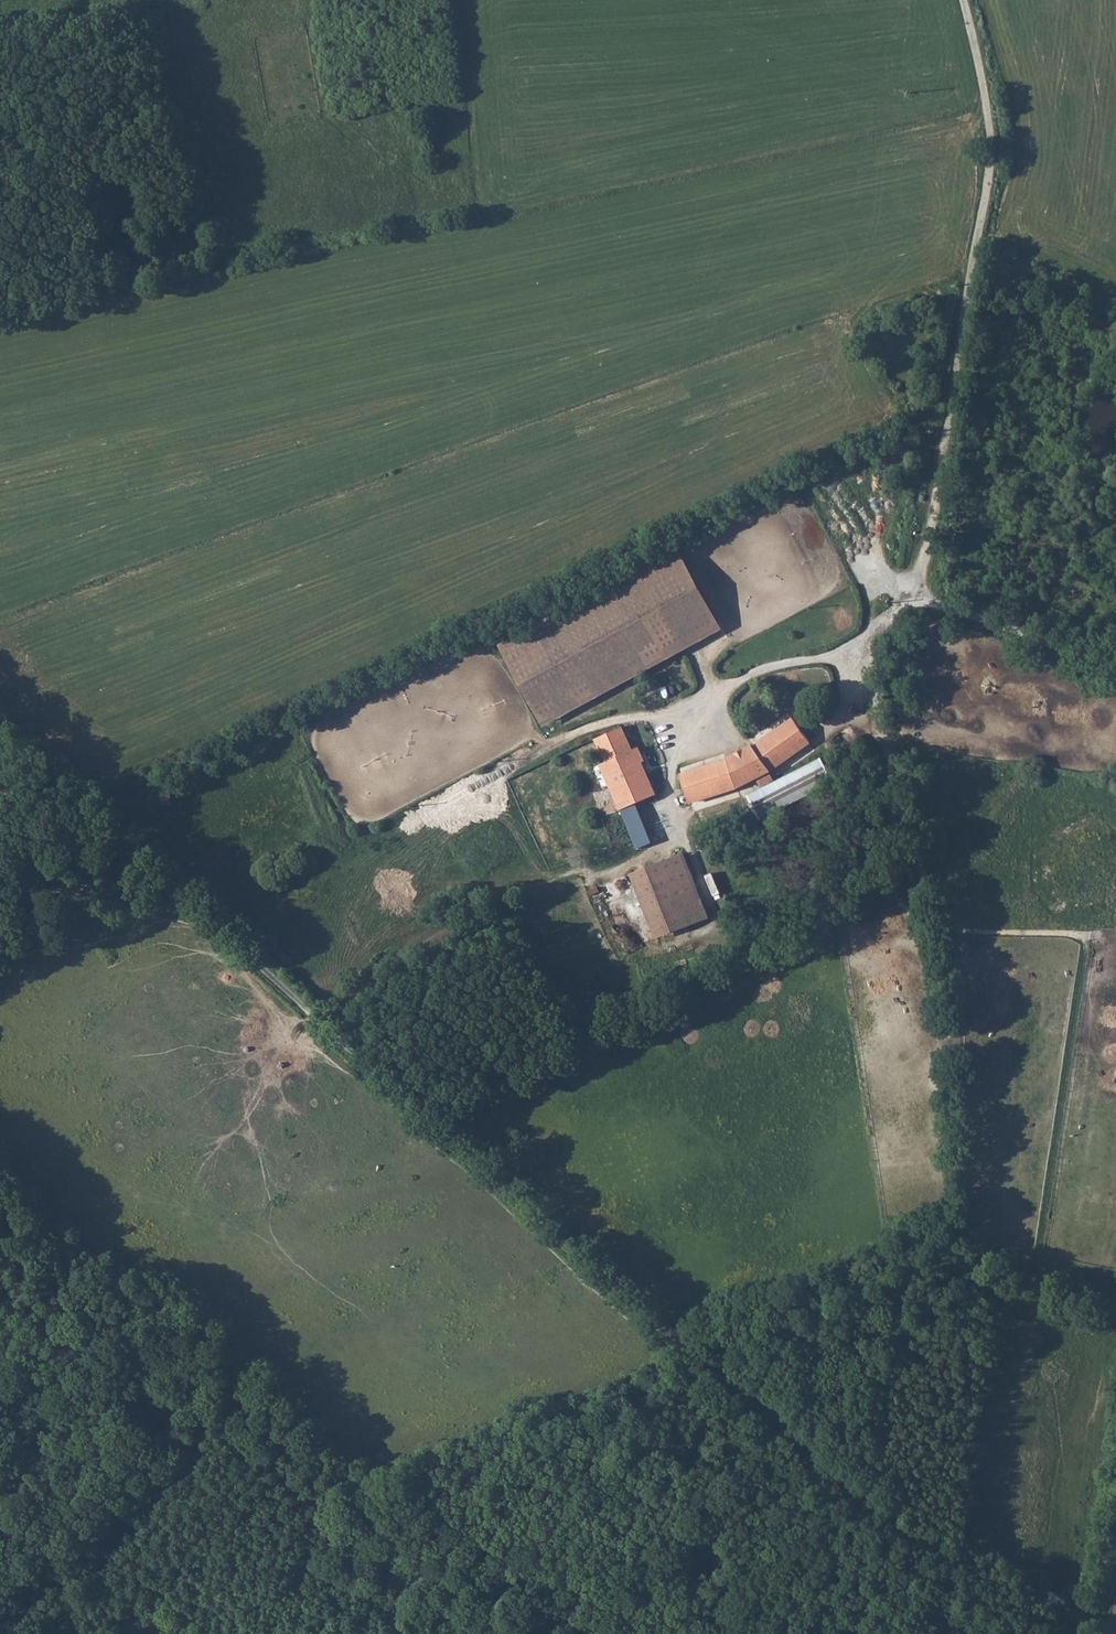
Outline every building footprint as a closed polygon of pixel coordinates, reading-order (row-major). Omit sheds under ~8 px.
[(723,626),(682,554),(681,551),(624,583),(507,648),(548,723),(723,626)] [(725,760),(679,775),(687,805),(738,788),(769,771),(807,744),(793,723),(753,750),(751,747),(725,760)] [(604,762),(599,764),(620,809),(636,802),(655,793),(641,763),(645,761),(639,748),(634,750),(623,727),(594,740),(604,762)] [(636,802),(620,809),(637,849),(653,843),(636,802)] [(709,918),(684,854),(629,875),(654,939),(709,918)]
